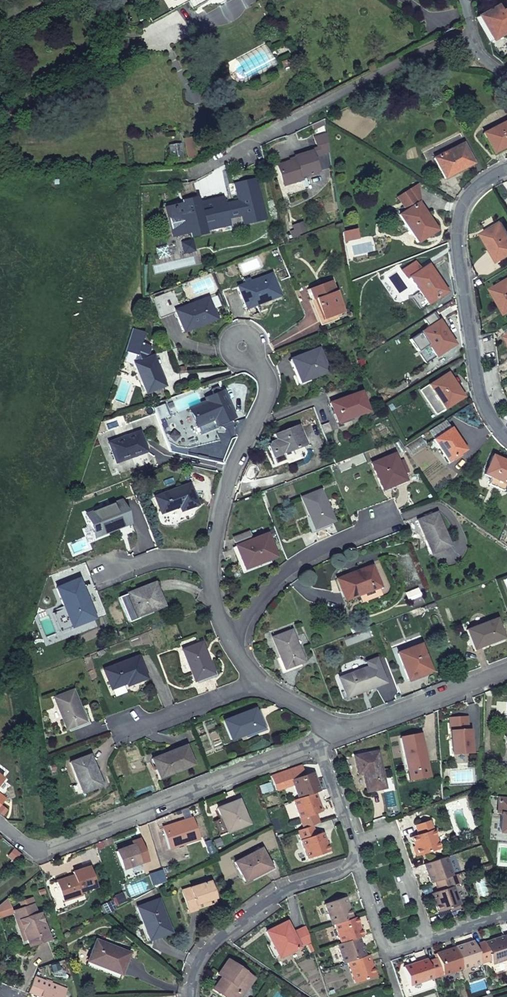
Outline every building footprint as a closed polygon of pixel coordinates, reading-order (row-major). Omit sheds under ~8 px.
[(476,16),(489,40),(506,30),(506,6),(489,16),(485,11),(476,16)] [(367,67),(370,72),(377,68),(375,63),(367,67)] [(483,133),(493,153),(506,146),(506,121),(483,133)] [(329,151),(326,134),(314,137),(319,154),(329,151)] [(463,143),(434,158),(444,178),(473,163),(463,143)] [(277,165),(282,183),(301,177),(317,172),(310,152),(294,157),(295,159),(277,165)] [(301,177),(282,183),(283,186),(302,180),(301,177)] [(165,209),(169,222),(173,236),(189,233),(190,236),(205,233),(204,232),(203,229),(230,223),(228,218),(242,215),(244,224),(265,220),(256,179),(235,184),(238,201),(225,204),(223,199),(198,205),(197,202),(197,201),(183,204),(165,209)] [(181,186),(179,192),(181,199),(196,195),(192,181),(181,186)] [(418,203),(410,190),(397,199),(405,212),(418,203)] [(222,196),(197,202),(198,205),(223,199),(222,196)] [(418,203),(405,212),(400,215),(417,243),(437,230),(418,203)] [(482,233),(499,261),(506,256),(506,231),(502,222),(482,233)] [(203,229),(204,232),(230,226),(230,223),(203,229)] [(192,242),(182,244),(184,253),(194,251),(192,242)] [(408,278),(410,277),(420,270),(415,263),(403,271),(408,278)] [(420,270),(410,277),(410,278),(428,304),(446,292),(429,265),(420,270)] [(271,274),(238,287),(246,309),(257,304),(256,301),(278,293),(271,274)] [(492,289),(506,313),(506,280),(492,289)] [(343,313),(331,281),(308,290),(312,300),(315,299),(323,320),(343,313)] [(174,290),(151,299),(159,320),(176,313),(183,333),(193,329),(192,325),(214,316),(207,298),(187,306),(186,304),(180,301),(178,301),(174,290)] [(440,321),(421,333),(436,357),(455,345),(440,321)] [(132,329),(124,351),(136,355),(133,361),(137,362),(133,364),(144,394),(164,387),(152,356),(144,359),(149,346),(142,343),(144,333),(132,329)] [(317,350),(291,360),(300,382),(326,372),(317,350)] [(448,373),(420,391),(436,415),(463,397),(448,373)] [(232,418),(222,392),(205,399),(206,402),(189,410),(196,427),(213,420),(215,425),(232,418)] [(360,392),(329,404),(336,422),(367,411),(360,392)] [(164,402),(151,407),(156,419),(168,414),(164,402)] [(306,445),(298,425),(273,435),(275,440),(270,442),(267,448),(274,465),(284,460),(282,455),(306,445)] [(451,429),(433,440),(447,461),(450,460),(451,462),(462,455),(460,453),(465,450),(451,429)] [(139,432),(108,443),(115,463),(146,452),(139,432)] [(393,455),(371,464),(382,490),(404,481),(393,455)] [(492,456),(484,475),(506,485),(506,463),(492,456)] [(189,484),(154,498),(161,514),(179,507),(180,512),(197,505),(189,484)] [(321,490),(302,498),(314,529),(333,521),(321,490)] [(121,501),(85,515),(94,538),(130,524),(121,501)] [(417,520),(430,554),(449,547),(436,513),(417,520)] [(233,538),(236,546),(251,541),(247,532),(233,538)] [(236,546),(235,547),(243,569),(275,557),(266,534),(251,541),(236,546)] [(353,573),(361,594),(378,587),(370,567),(353,573)] [(344,601),(361,594),(353,573),(336,580),(341,592),(344,601)] [(72,628),(90,620),(80,593),(83,592),(78,580),(56,589),(72,628)] [(153,584),(127,594),(118,598),(128,623),(137,619),(136,617),(163,607),(153,584)] [(80,593),(90,620),(94,619),(83,592),(80,593)] [(496,619),(466,631),(473,650),(504,638),(496,619)] [(291,631),(271,639),(284,670),(303,663),(291,631)] [(201,643),(181,650),(193,682),(213,674),(201,643)] [(420,645),(397,654),(407,680),(430,671),(420,645)] [(138,657),(103,671),(111,690),(126,684),(127,686),(146,679),(138,657)] [(368,668),(338,679),(344,696),(363,688),(364,691),(375,687),(368,668)] [(73,691),(53,698),(65,730),(85,722),(73,691)] [(255,709),(223,721),(231,741),(262,728),(255,709)] [(469,717),(450,717),(452,753),(472,753),(471,731),(469,731),(469,717)] [(400,738),(406,771),(426,767),(420,734),(400,738)] [(186,746),(152,760),(159,779),(193,766),(186,746)] [(377,752),(353,756),(357,775),(362,774),(366,792),(384,788),(377,752)] [(90,756),(70,763),(81,793),(101,786),(90,756)] [(298,799),(315,793),(319,792),(313,772),(304,775),(300,765),(288,769),(292,779),(298,799)] [(426,767),(406,771),(407,775),(427,771),(426,767)] [(298,799),(293,800),(300,819),(321,812),(315,793),(298,799)] [(499,796),(497,813),(501,814),(499,833),(506,833),(506,797),(499,796)] [(238,801),(217,809),(226,832),(247,824),(238,801)] [(191,819),(162,828),(169,848),(197,839),(191,819)] [(429,820),(414,825),(417,835),(411,837),(417,855),(439,848),(429,820)] [(312,825),(297,830),(306,859),(328,851),(322,833),(316,835),(312,825)] [(113,843),(111,837),(101,841),(103,847),(113,843)] [(139,840),(132,842),(133,845),(125,848),(116,852),(122,869),(140,863),(138,857),(144,855),(139,840)] [(260,849),(234,863),(244,882),(270,868),(260,849)] [(450,876),(452,876),(446,857),(424,864),(431,883),(434,881),(450,876)] [(74,876),(56,882),(63,901),(81,895),(80,892),(95,887),(89,867),(72,872),(74,876)] [(450,876),(434,881),(438,891),(431,893),(438,912),(460,905),(450,876)] [(189,912),(197,909),(195,905),(214,899),(209,881),(196,885),(197,886),(182,891),(189,912)] [(324,904),(332,925),(335,924),(352,918),(345,897),(324,904)] [(7,898),(0,904),(0,918),(12,913),(7,898)] [(195,905),(197,909),(216,903),(214,899),(195,905)] [(137,908),(143,925),(147,924),(152,939),(169,933),(157,900),(137,908)] [(13,912),(20,932),(24,931),(26,939),(29,946),(49,939),(43,924),(40,925),(33,905),(13,912)] [(352,918),(335,924),(342,943),(359,937),(362,936),(356,917),(352,918)] [(279,957),(299,947),(292,933),(286,922),(266,932),(279,957)] [(147,924),(143,925),(149,940),(152,939),(147,924)] [(307,933),(305,926),(294,932),(301,946),(310,942),(307,933)] [(301,946),(294,932),(292,933),(299,947),(301,946)] [(481,963),(490,959),(492,964),(506,959),(506,947),(503,936),(475,945),(481,963)] [(342,943),(338,944),(344,963),(348,962),(365,956),(359,937),(342,943)] [(96,941),(88,962),(120,974),(128,954),(96,941)] [(474,941),(455,947),(462,969),(481,963),(475,945),(474,941)] [(462,969),(455,947),(436,953),(437,958),(428,961),(433,978),(443,974),(443,975),(462,969)] [(369,955),(365,956),(348,962),(356,983),(375,976),(369,955)] [(433,978),(427,959),(403,967),(410,985),(433,978)] [(492,964),(495,973),(506,969),(506,959),(492,964)] [(253,978),(226,960),(216,974),(221,977),(213,989),(224,996),(240,996),(253,978)] [(120,974),(88,962),(87,965),(118,978),(120,974)] [(35,977),(29,992),(42,996),(64,996),(67,990),(35,977)] [(433,978),(410,985),(406,987),(409,996),(436,987),(433,978)]
